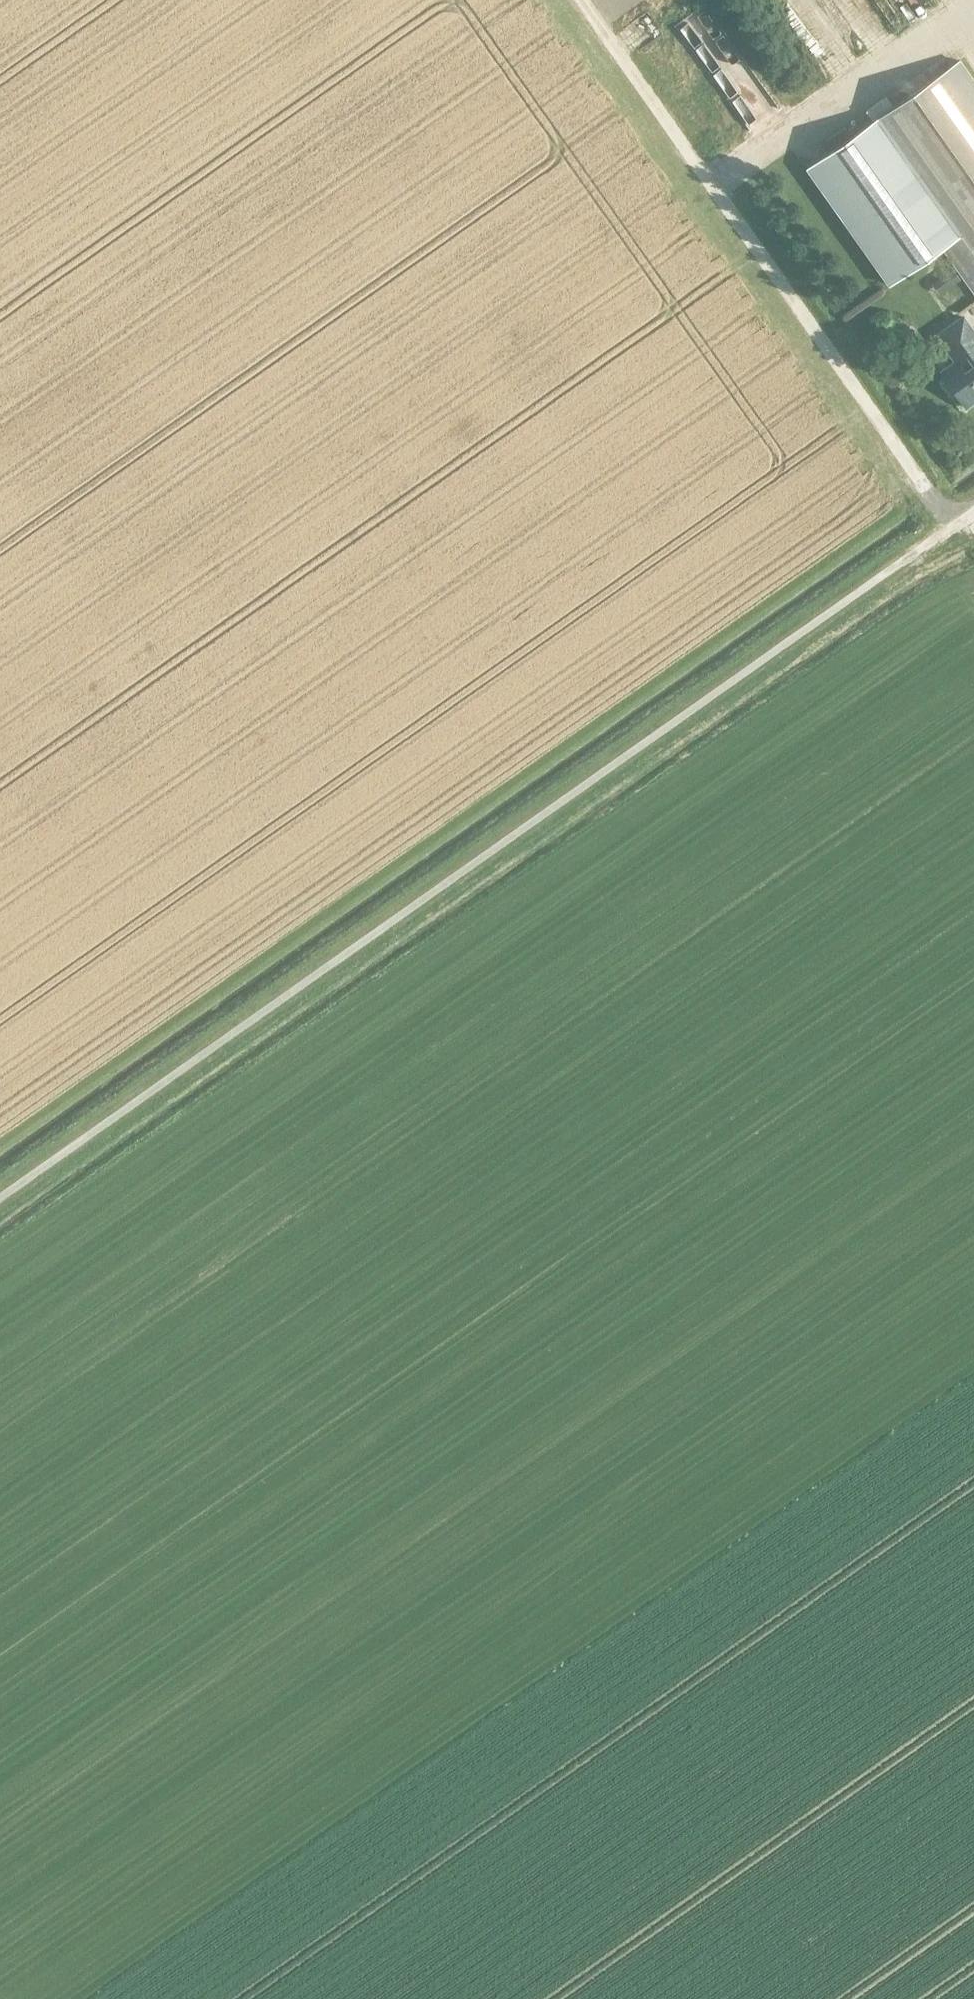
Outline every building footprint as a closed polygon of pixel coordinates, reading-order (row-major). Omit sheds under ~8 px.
[(973,292),(973,80),(960,60),(807,168),(808,169),(811,167),(891,280),(888,282),(888,283),(941,246),(973,292)] [(953,266),(941,275),(948,286),(961,278),(953,266)] [(966,406),(973,401),(973,331),(963,316),(938,334),(946,346),(948,345),(958,360),(942,371),(966,406)]
